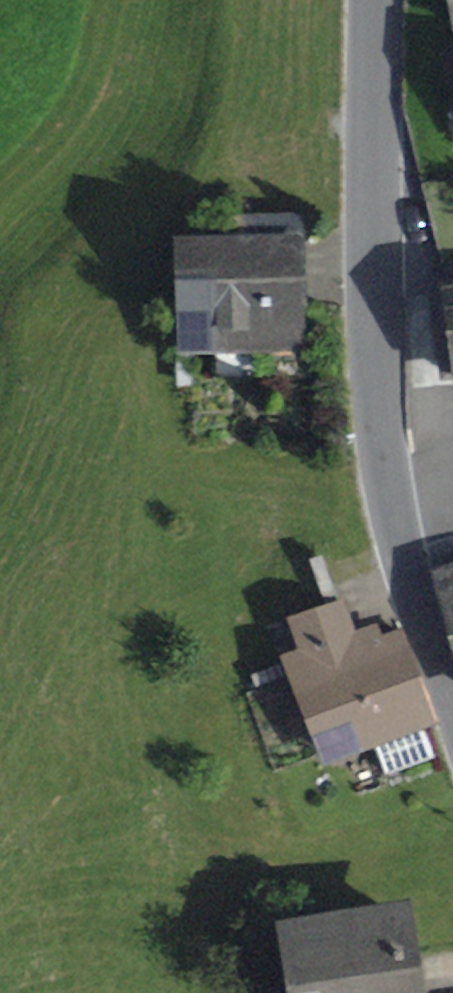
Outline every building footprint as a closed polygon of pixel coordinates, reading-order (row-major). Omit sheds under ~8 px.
[(207,311),(209,348),(299,345),(297,280),(302,280),(300,244),(296,244),(295,219),(243,221),(244,246),(185,248),(188,312),(189,312),(207,311)] [(452,384),(452,320),(449,292),(439,294),(451,384),(452,384)] [(191,348),(209,348),(207,311),(189,312),(191,348)] [(452,567),(452,558),(432,563),(435,572),(452,567)] [(435,572),(452,638),(452,567),(435,572)] [(434,716),(403,633),(374,643),(370,631),(353,637),(342,608),(292,626),(303,655),(313,681),(302,685),(328,755),(374,738),(387,774),(432,758),(419,721),(434,716)] [(302,685),(313,681),(303,655),(289,661),(299,686),(302,685)] [(401,918),(294,935),(303,992),(413,992),(401,918)]
